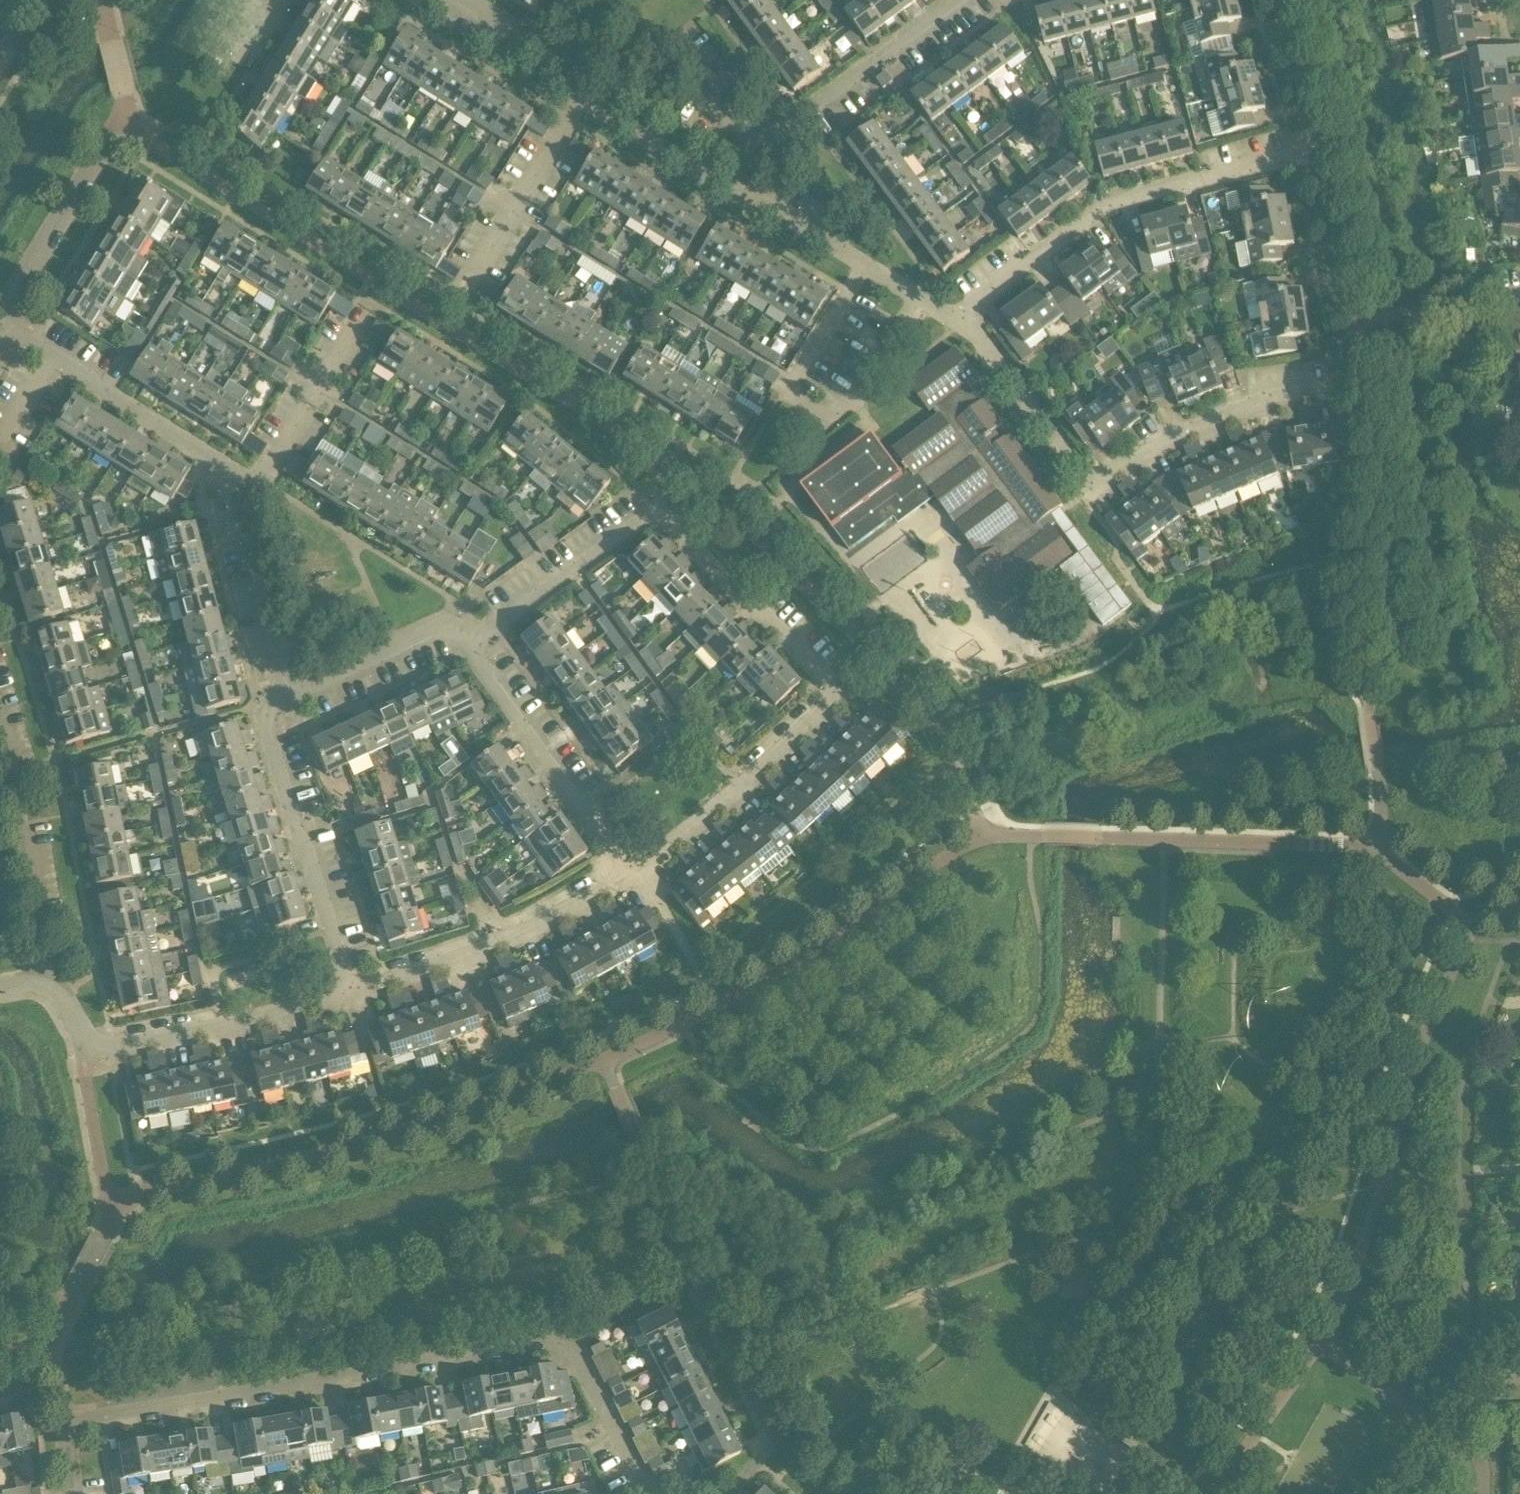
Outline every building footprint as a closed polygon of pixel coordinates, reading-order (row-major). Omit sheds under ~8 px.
[(310,4),(341,23),(342,22),(353,4),(360,8),(365,0),(312,0),(310,4)] [(536,17),(547,0),(508,0),(536,17)] [(726,0),(740,19),(765,0),(727,0),(726,0)] [(767,0),(765,0),(740,19),(754,37),(780,17),(767,0)] [(834,6),(829,0),(817,0),(826,12),(834,6)] [(866,0),(864,0),(846,13),(866,40),(885,26),(866,0)] [(885,26),(903,12),(894,0),(866,0),(885,26)] [(903,12),(919,0),(894,0),(903,12)] [(1090,32),(1081,0),(1059,6),(1067,38),(1090,32)] [(1105,0),(1081,0),(1090,32),(1112,26),(1105,0)] [(1128,0),(1105,0),(1112,26),(1134,20),(1128,0)] [(1134,20),(1157,14),(1153,0),(1128,0),(1134,20)] [(1225,0),(1190,0),(1192,8),(1225,0)] [(1240,0),(1225,0),(1192,8),(1204,56),(1234,48),(1228,24),(1242,20),(1239,11),(1243,10),(1240,0)] [(1430,20),(1472,14),(1470,0),(1471,0),(1427,0),(1430,20)] [(341,23),(310,4),(298,22),(338,47),(350,28),(342,22),(341,23)] [(834,6),(826,12),(835,24),(843,18),(834,6)] [(1067,38),(1059,6),(1036,12),(1045,44),(1067,38)] [(1472,14),(1430,20),(1433,40),(1489,32),(1488,24),(1474,26),(1472,14)] [(794,35),(780,17),(754,37),(767,55),(794,35)] [(298,22),(287,40),(319,60),(327,65),(338,47),(298,22)] [(11,30),(0,23),(0,48),(11,30)] [(388,43),(394,34),(396,30),(389,26),(381,38),(388,43)] [(986,41),(1006,67),(1025,53),(1005,27),(986,41)] [(854,49),(857,46),(861,43),(852,31),(845,37),(854,49)] [(1490,39),(1489,32),(1433,40),(1437,61),(1462,57),(1462,56),(1478,54),(1478,53),(1476,41),(1490,39)] [(401,77),(421,46),(402,34),(382,65),(401,77)] [(807,54),(794,35),(767,55),(781,73),(807,54)] [(319,60),(287,40),(276,58),(307,78),(308,77),(319,60)] [(1006,67),(986,41),(968,54),(987,81),(1006,67)] [(421,46),(401,77),(420,88),(439,57),(421,46)] [(1478,53),(1478,54),(1462,56),(1462,57),(1465,76),(1507,70),(1506,62),(1519,59),(1519,46),(1478,53)] [(1234,48),(1204,56),(1216,98),(1263,86),(1259,73),(1256,73),(1253,64),(1239,68),(1234,48)] [(365,63),(374,69),(382,55),(373,49),(365,63)] [(821,73),(807,54),(781,73),(795,92),(821,73)] [(968,54),(949,68),(969,94),(987,81),(968,54)] [(458,68),(439,57),(420,88),(438,100),(458,68)] [(1156,69),(1169,65),(1166,57),(1154,60),(1156,69)] [(307,78),(276,58),(265,77),(296,96),(296,97),(304,102),(316,83),(308,77),(307,78)] [(365,63),(354,81),(363,87),(374,69),(365,63)] [(1137,64),(1123,68),(1125,78),(1140,74),(1137,64)] [(458,68),(438,100),(456,111),(476,80),(458,68)] [(969,94),(949,68),(931,81),(951,108),(969,94)] [(1125,78),(1123,68),(1108,72),(1111,82),(1125,78)] [(1465,76),(1469,97),(1519,88),(1519,76),(1509,78),(1507,70),(1465,76)] [(1148,77),(1151,87),(1166,83),(1163,72),(1148,77)] [(884,89),(893,82),(886,73),(876,80),(884,89)] [(1079,79),(1082,90),(1096,86),(1093,75),(1079,79)] [(265,77),(253,96),(285,115),(296,97),(296,96),(265,77)] [(1151,87),(1148,77),(1134,81),(1137,91),(1151,87)] [(1082,90),(1079,79),(1064,83),(1067,94),(1082,90)] [(476,80),(456,111),(475,123),(494,91),(476,80)] [(363,87),(354,81),(342,100),(351,106),(363,87)] [(951,108),(931,81),(912,96),(932,122),(951,108)] [(1120,84),(1105,89),(1108,98),(1123,94),(1120,84)] [(1267,100),(1263,86),(1216,98),(1225,134),(1255,126),(1251,113),(1266,110),(1263,101),(1267,100)] [(1469,97),(1472,117),(1514,110),(1512,102),(1519,100),(1519,88),(1469,97)] [(1108,98),(1105,89),(1090,93),(1093,102),(1108,98)] [(494,91),(475,123),(493,134),(513,103),(494,91)] [(1032,102),(1038,110),(1050,102),(1044,93),(1032,102)] [(253,96),(242,113),(273,133),(285,115),(253,96)] [(916,111),(907,99),(900,104),(909,116),(916,111)] [(342,100),(331,118),(340,124),(351,106),(342,100)] [(374,109),(360,101),(354,109),(368,118),(374,109)] [(1038,110),(1032,102),(1020,110),(1026,119),(1038,110)] [(513,103),(493,134),(512,146),(524,126),(543,138),(550,126),(531,114),(532,114),(513,103)] [(1472,117),(1475,137),(1519,130),(1519,118),(1515,119),(1514,110),(1472,117)] [(273,133),(242,113),(230,133),(261,152),(273,133)] [(392,132),(398,124),(379,113),(374,121),(392,132)] [(352,114),(346,122),(358,130),(364,122),(352,114)] [(1024,126),(1030,134),(1041,126),(1035,117),(1024,126)] [(340,124),(331,118),(320,136),(329,142),(340,124)] [(995,128),(1002,137),(1013,128),(1007,120),(995,128)] [(1162,129),(1171,161),(1194,155),(1185,123),(1162,129)] [(398,124),(392,132),(405,140),(410,132),(398,124)] [(862,162),(888,143),(874,124),(848,143),(862,162)] [(928,142),(936,136),(927,124),(919,130),(928,142)] [(1030,134),(1024,126),(1012,134),(1018,143),(1030,134)] [(1002,137),(995,128),(984,137),(990,145),(1002,137)] [(384,146),(389,137),(377,129),(371,138),(384,146)] [(1171,161),(1162,129),(1140,135),(1149,167),(1171,161)] [(1475,137),(1478,157),(1519,150),(1519,142),(1519,130),(1475,137)] [(1149,167),(1140,135),(1118,141),(1127,173),(1149,167)] [(329,142),(320,136),(312,148),(321,154),(329,142)] [(936,136),(928,142),(937,154),(945,148),(936,136)] [(401,144),(389,137),(384,146),(396,153),(401,144)] [(429,155),(434,147),(421,139),(416,147),(429,155)] [(593,195),(612,164),(593,152),(574,141),(567,153),(585,164),(574,184),(593,195)] [(1127,173),(1118,141),(1096,147),(1104,179),(1127,173)] [(888,143),(862,162),(876,181),(902,161),(888,143)] [(987,154),(993,162),(1005,153),(999,145),(987,154)] [(447,155),(434,147),(429,155),(442,163),(447,155)] [(964,165),(976,156),(969,148),(958,157),(964,165)] [(1519,150),(1478,157),(1481,176),(1517,171),(1517,172),(1519,172),(1519,151),(1519,150)] [(426,160),(414,152),(408,161),(421,168),(426,160)] [(975,162),(981,170),(993,162),(987,154),(975,162)] [(1055,171),(1074,198),(1093,184),(1074,157),(1055,171)] [(478,158),(473,166),(483,172),(488,164),(478,158)] [(324,202),(343,170),(324,159),(305,190),(324,202)] [(439,168),(426,160),(421,168),(434,177),(439,168)] [(902,161),(876,181),(889,199),(916,179),(902,161)] [(955,179),(963,173),(954,161),(946,167),(955,179)] [(630,175),(612,164),(593,195),(611,207),(630,175)] [(486,190),(493,180),(473,167),(466,178),(486,190)] [(300,187),(308,174),(300,170),(292,182),(300,187)] [(343,170),(324,202),(342,213),(362,182),(343,170)] [(1074,198),(1055,171),(1036,185),(1056,211),(1074,198)] [(1481,176),(1486,208),(1496,210),(1498,219),(1505,220),(1503,234),(1519,236),(1519,188),(1519,183),(1517,172),(1517,171),(1481,176)] [(445,172),(438,183),(450,190),(456,178),(445,172)] [(963,173),(955,179),(964,191),(972,185),(963,173)] [(649,187),(630,175),(611,207),(629,218),(649,187)] [(916,179),(889,199),(903,217),(929,198),(916,179)] [(141,182),(129,201),(160,220),(170,227),(185,203),(158,185),(155,190),(141,182)] [(362,182),(342,213),(360,224),(380,193),(362,182)] [(457,195),(452,204),(462,210),(467,201),(476,207),(483,196),(463,183),(456,194),(457,195)] [(385,184),(380,193),(360,224),(379,236),(398,204),(387,197),(392,189),(385,184)] [(1056,211),(1036,185),(1018,199),(1038,225),(1056,211)] [(667,198),(649,187),(629,218),(648,230),(667,198)] [(1238,194),(1227,196),(1232,220),(1243,217),(1245,230),(1293,220),(1291,207),(1287,208),(1285,198),(1271,201),(1268,188),(1238,194)] [(685,210),(667,198),(648,230),(666,241),(685,210)] [(943,216),(929,198),(903,217),(916,236),(943,216)] [(982,215),(989,210),(981,198),(973,203),(982,215)] [(1038,225),(1018,199),(999,213),(1019,239),(1038,225)] [(160,220),(129,201),(118,219),(149,238),(160,220)] [(398,204),(379,236),(397,247),(416,216),(398,204)] [(1177,263),(1200,257),(1212,254),(1203,219),(1191,223),(1188,209),(1165,215),(1175,252),(1174,252),(1177,263)] [(685,210),(666,241),(685,253),(705,221),(685,210)] [(989,210),(982,215),(991,227),(998,221),(989,210)] [(1175,252),(1165,215),(1141,221),(1145,235),(1133,238),(1142,272),(1154,269),(1151,258),(1174,252),(1175,252)] [(435,227),(416,216),(397,247),(416,259),(435,227)] [(551,216),(551,217),(544,227),(565,239),(571,229),(551,216)] [(943,216),(916,236),(930,254),(956,234),(943,216)] [(210,235),(218,223),(210,218),(202,231),(210,235)] [(118,219),(106,237),(138,257),(149,238),(118,219)] [(1245,230),(1248,243),(1236,245),(1240,268),(1282,260),(1280,247),(1294,244),(1292,235),(1296,234),(1293,220),(1245,230)] [(223,269),(242,238),(223,226),(204,257),(223,269)] [(435,227),(416,259),(435,271),(435,270),(454,282),(461,270),(442,259),(454,239),(435,227)] [(714,271),(734,240),(715,228),(695,259),(714,271)] [(541,232),(535,243),(555,255),(562,244),(541,232)] [(971,253),(956,234),(930,254),(944,273),(971,253)] [(106,237),(95,256),(136,281),(148,263),(138,257),(106,237)] [(190,246),(177,238),(170,249),(184,257),(190,246)] [(242,238),(223,269),(216,279),(224,284),(230,274),(241,280),(260,249),(242,238)] [(752,251),(734,240),(714,271),(733,282),(752,251)] [(183,260),(191,265),(203,247),(195,242),(183,260)] [(1081,256),(1080,257),(1102,288),(1121,274),(1128,283),(1138,276),(1117,247),(1107,254),(1099,243),(1094,247),(1091,243),(1078,252),(1081,256)] [(531,244),(524,255),(533,261),(540,250),(531,244)] [(602,263),(607,254),(594,246),(589,254),(602,263)] [(278,260),(260,249),(241,280),(259,292),(278,260)] [(752,251),(733,282),(751,294),(771,262),(752,251)] [(607,254),(602,263),(615,271),(620,262),(607,254)] [(95,256),(84,274),(125,300),(136,281),(95,256)] [(1069,283),(1060,289),(1081,318),(1090,311),(1083,302),(1102,288),(1080,257),(1060,272),(1069,283)] [(594,275),(599,267),(586,259),(581,267),(594,275)] [(191,265),(183,260),(175,273),(183,278),(191,265)] [(297,272),(278,260),(259,292),(278,303),(297,272)] [(771,262),(751,294),(769,305),(789,274),(771,262)] [(599,267),(594,275),(606,283),(612,275),(599,267)] [(638,286),(644,277),(631,269),(625,278),(638,286)] [(297,272),(278,303),(295,314),(314,283),(297,272)] [(84,274),(72,292),(103,312),(113,318),(125,300),(84,274)] [(807,285),(789,274),(769,305),(788,316),(807,285)] [(515,321),(535,289),(515,277),(504,296),(485,285),(478,297),(496,308),(496,309),(515,321)] [(644,277),(638,286),(651,294),(656,285),(644,277)] [(1285,279),(1255,284),(1261,320),(1309,312),(1307,299),(1304,299),(1302,290),(1288,292),(1285,279)] [(169,283),(161,297),(169,302),(178,289),(169,283)] [(335,295),(314,283),(295,314),(315,326),(327,307),(346,319),(353,307),(334,295),(335,295)] [(631,298),(636,290),(626,283),(620,292),(631,298)] [(826,297),(807,285),(788,316),(807,328),(826,297)] [(1081,318),(1060,289),(1049,297),(1041,286),(1022,300),(1045,330),(1063,317),(1070,326),(1081,318)] [(553,301),(535,289),(515,321),(534,332),(553,301)] [(636,290),(631,298),(643,306),(648,297),(636,290)] [(103,312),(72,292),(60,312),(92,331),(103,312)] [(1211,294),(1199,298),(1203,308),(1215,304),(1211,294)] [(197,311),(202,303),(190,295),(184,303),(197,311)] [(689,312),(694,303),(681,295),(676,304),(689,312)] [(169,302),(161,297),(149,315),(158,321),(169,302)] [(1045,330),(1022,300),(1003,314),(1011,325),(1001,333),(1023,361),(1033,354),(1026,344),(1045,330)] [(571,312),(553,301),(534,332),(553,344),(572,312),(571,312)] [(189,324),(194,315),(174,303),(164,319),(173,324),(178,317),(189,324)] [(215,311),(202,303),(197,311),(209,319),(215,311)] [(694,303),(689,312),(702,320),(707,311),(694,303)] [(1130,316),(1137,324),(1151,314),(1144,305),(1130,316)] [(680,324),(685,316),(673,309),(668,317),(680,324)] [(572,312),(553,344),(571,355),(590,323),(581,318),(572,312)] [(1309,312),(1261,320),(1267,357),(1297,352),(1295,339),(1310,336),(1308,327),(1312,326),(1309,312)] [(158,321),(149,315),(142,327),(151,333),(158,321)] [(207,323),(194,315),(189,324),(202,332),(207,323)] [(699,324),(685,316),(680,324),(694,333),(699,324)] [(233,334),(238,325),(226,317),(220,326),(233,334)] [(726,335),(731,326),(719,318),(713,327),(726,335)] [(395,376),(415,345),(396,333),(377,322),(369,334),(388,345),(376,364),(395,376)] [(609,335),(590,323),(571,355),(589,367),(609,335)] [(256,336),(238,325),(233,334),(251,345),(256,336)] [(744,334),(731,326),(726,335),(739,343),(744,334)] [(225,346),(230,338),(218,330),(212,338),(225,346)] [(717,347),(722,339),(710,331),(705,339),(717,347)] [(135,332),(123,352),(134,359),(146,338),(135,332)] [(609,335),(589,367),(608,378),(627,346),(609,335)] [(1187,362),(1201,397),(1223,388),(1218,375),(1229,370),(1215,337),(1204,342),(1208,353),(1187,362)] [(243,346),(230,338),(225,346),(238,355),(243,346)] [(722,339),(717,347),(730,356),(736,348),(722,339)] [(162,341),(156,351),(148,346),(129,377),(149,389),(168,358),(167,357),(173,348),(162,341)] [(763,357),(767,350),(755,342),(750,349),(763,357)] [(433,356),(415,345),(395,376),(414,388),(433,356)] [(291,369),(298,358),(277,346),(271,356),(291,369)] [(641,389),(660,357),(641,346),(622,377),(641,389)] [(1160,360),(1149,365),(1137,370),(1149,398),(1161,393),(1163,398),(1174,393),(1179,406),(1184,404),(1185,407),(1189,408),(1199,404),(1200,400),(1199,398),(1201,397),(1187,362),(1180,347),(1158,357),(1160,360)] [(1060,508),(1063,506),(1011,435),(1002,442),(994,432),(1003,425),(985,401),(982,402),(968,384),(977,377),(956,349),(909,385),(930,412),(935,408),(940,415),(893,450),(897,455),(890,460),(872,436),(802,487),(850,551),(894,519),(896,522),(918,505),(916,502),(930,491),(980,561),(969,569),(1000,612),(1028,591),(1026,589),(1072,555),(1052,527),(1045,532),(1038,524),(1050,516),(1060,508)] [(735,359),(749,367),(754,359),(741,350),(735,359)] [(767,350),(763,357),(775,365),(780,357),(767,350)] [(452,368),(433,356),(414,388),(432,399),(452,368)] [(1518,357),(1517,356),(1511,357),(1517,393),(1519,393),(1519,357),(1518,357)] [(660,357),(641,389),(659,401),(679,369),(660,357)] [(1059,376),(1070,367),(1063,357),(1051,366),(1059,376)] [(168,358),(149,389),(166,400),(186,369),(168,358)] [(281,385),(282,384),(288,374),(267,361),(261,372),(281,385)] [(772,386),(779,375),(759,362),(752,373),(772,386)] [(470,379),(452,368),(432,399),(450,410),(470,379)] [(186,369),(166,400),(185,412),(204,380),(186,369)] [(679,369),(659,401),(678,412),(697,380),(679,369)] [(1100,404),(1122,434),(1141,420),(1133,409),(1143,402),(1121,373),(1111,381),(1118,390),(1100,404)] [(470,379),(450,410),(469,422),(488,390),(470,379)] [(204,380),(185,412),(203,423),(223,392),(222,391),(204,380)] [(716,392),(697,380),(678,412),(696,423),(716,392)] [(222,391),(223,392),(203,423),(222,434),(247,393),(229,381),(222,391)] [(720,385),(716,392),(696,423),(714,434),(734,403),(738,396),(720,385)] [(371,388),(364,400),(375,406),(382,395),(371,388)] [(488,390),(469,422),(488,434),(507,402),(488,390)] [(247,393),(222,434),(241,446),(260,458),(267,446),(248,434),(260,415),(249,408),(255,398),(247,393)] [(376,407),(375,406),(364,400),(355,394),(348,405),(369,418),(376,407)] [(75,440),(93,410),(73,398),(54,428),(75,440)] [(734,403),(714,434),(734,447),(736,442),(741,445),(742,445),(744,441),(758,418),(734,403)] [(1073,409),(1063,416),(1085,445),(1095,437),(1103,449),(1122,434),(1100,404),(1090,411),(1086,406),(1077,413),(1073,409)] [(1307,407),(1309,422),(1318,421),(1315,405),(1307,407)] [(1309,422),(1307,407),(1299,408),(1302,424),(1309,422)] [(111,422),(93,410),(75,440),(93,452),(111,422)] [(366,423),(348,412),(345,410),(339,421),(359,434),(366,423)] [(518,458),(542,429),(524,415),(501,443),(518,458)] [(1310,428),(1316,468),(1340,464),(1340,462),(1357,460),(1350,418),(1332,421),(1332,425),(1310,428)] [(131,434),(111,422),(93,452),(113,464),(131,434)] [(406,441),(411,432),(399,424),(393,433),(406,441)] [(1241,424),(1234,427),(1240,442),(1242,448),(1257,485),(1279,476),(1286,474),(1275,432),(1262,435),(1263,439),(1255,442),(1252,436),(1247,439),(1241,424)] [(385,434),(370,425),(361,440),(376,449),(385,434)] [(1240,442),(1234,427),(1226,431),(1232,445),(1240,442)] [(1316,468),(1310,428),(1288,432),(1287,428),(1275,432),(1286,474),(1294,472),(1316,468)] [(558,442),(542,429),(518,458),(534,471),(558,442)] [(424,440),(411,432),(406,441),(419,449),(424,440)] [(150,446),(131,434),(113,464),(132,476),(150,446)] [(398,454),(403,446),(391,438),(385,446),(398,454)] [(545,492),(551,485),(575,456),(558,442),(534,471),(528,478),(545,492)] [(1192,445),(1198,460),(1205,457),(1199,442),(1192,445)] [(1184,464),(1187,470),(1178,474),(1177,471),(1165,477),(1179,503),(1186,515),(1187,515),(1194,512),(1215,502),(1200,465),(1198,460),(1192,445),(1184,448),(1190,462),(1184,464)] [(1489,458),(1494,457),(1497,453),(1496,448),(1492,445),(1487,446),(1484,451),(1485,456),(1489,458)] [(132,476),(127,485),(146,496),(151,488),(170,458),(151,446),(132,476)] [(403,446),(398,454),(411,462),(416,454),(403,446)] [(442,464),(448,455),(435,447),(430,456),(442,464)] [(1242,448),(1220,457),(1236,494),(1257,485),(1242,448)] [(321,496),(340,465),(321,453),(317,450),(305,469),(291,461),(283,473),(302,484),(321,496)] [(22,464),(25,466),(29,469),(37,456),(30,452),(22,464)] [(366,465),(347,453),(340,465),(321,496),(340,508),(366,465)] [(461,463),(448,455),(442,464),(456,472),(461,463)] [(592,470),(575,456),(551,485),(561,493),(556,499),(563,505),(592,470)] [(1220,457),(1200,465),(1215,502),(1236,494),(1220,457)] [(170,458),(151,488),(172,501),(175,494),(186,501),(193,489),(192,486),(184,481),(190,471),(170,458)] [(435,476),(440,468),(427,460),(422,468),(435,476)] [(364,468),(340,508),(358,519),(377,488),(368,481),(373,473),(364,468)] [(453,476),(440,468),(435,476),(448,484),(453,476)] [(19,469),(11,482),(18,487),(26,474),(19,469)] [(592,470),(563,505),(570,510),(575,504),(585,513),(609,484),(592,470)] [(491,494),(496,485),(483,476),(477,486),(491,494)] [(1154,484),(1156,487),(1138,501),(1161,533),(1168,542),(1187,528),(1180,519),(1186,515),(1179,503),(1165,477),(1154,484)] [(1125,483),(1134,496),(1140,491),(1131,479),(1125,483)] [(65,498),(70,489),(58,482),(53,490),(65,498)] [(472,499),(477,491),(464,483),(459,491),(472,499)] [(1134,496),(1125,483),(1118,488),(1127,501),(1134,496)] [(377,488),(358,519),(377,531),(396,499),(395,499),(401,490),(394,485),(388,494),(377,488)] [(509,493),(496,485),(491,494),(503,502),(509,493)] [(7,509),(0,511),(0,529),(2,535),(36,525),(25,489),(2,496),(7,509)] [(70,489),(65,498),(78,506),(83,498),(70,489)] [(477,491),(472,499),(484,507),(489,499),(477,491)] [(414,510),(396,499),(377,531),(395,542),(414,510)] [(414,510),(395,542),(413,553),(433,522),(439,512),(420,500),(414,510)] [(523,513),(515,501),(507,507),(515,518),(523,513)] [(1161,533),(1138,501),(1119,515),(1117,511),(1106,520),(1137,562),(1148,553),(1143,547),(1161,533)] [(109,503),(102,504),(106,517),(113,515),(109,503)] [(199,515),(197,503),(185,506),(188,518),(199,515)] [(97,521),(106,518),(102,504),(92,507),(97,521)] [(1060,508),(1050,516),(1078,554),(1059,568),(1103,626),(1132,605),(1067,517),(1060,508)] [(523,513),(515,518),(524,532),(532,526),(523,513)] [(147,529),(163,525),(160,515),(145,520),(147,529)] [(85,533),(94,530),(90,517),(81,520),(85,533)] [(106,518),(97,521),(101,536),(111,533),(106,518)] [(433,522),(413,553),(432,565),(451,533),(433,522)] [(193,524),(159,533),(147,536),(153,558),(199,546),(193,524)] [(42,546),(36,525),(2,535),(8,557),(42,546)] [(542,554),(552,547),(538,528),(528,535),(542,554)] [(469,544),(450,576),(468,587),(497,540),(478,529),(469,544)] [(98,546),(94,530),(85,533),(89,549),(98,546)] [(469,544),(451,533),(432,565),(450,576),(469,544)] [(509,542),(524,562),(534,554),(520,535),(509,542)] [(667,556),(667,557),(675,550),(665,539),(657,546),(651,539),(627,561),(642,578),(667,556)] [(111,569),(121,566),(113,543),(110,544),(111,549),(105,551),(111,569)] [(42,546),(8,557),(15,578),(49,568),(42,546)] [(199,546),(153,558),(159,581),(171,578),(171,577),(205,568),(199,546)] [(667,556),(642,578),(658,595),(683,573),(690,567),(680,556),(673,563),(667,557),(667,556)] [(98,577),(107,574),(103,560),(94,563),(98,577)] [(125,581),(121,566),(111,569),(116,584),(125,581)] [(49,568),(15,578),(22,600),(43,594),(55,590),(49,568)] [(211,590),(205,568),(171,577),(171,578),(176,599),(211,590)] [(658,595),(651,602),(660,611),(663,611),(668,617),(674,612),(673,611),(698,589),(698,590),(706,583),(696,572),(688,579),(683,573),(658,595)] [(112,589),(107,574),(98,577),(103,592),(112,589)] [(597,583),(594,585),(590,588),(599,600),(606,594),(597,583)] [(704,596),(698,590),(698,589),(673,611),(674,612),(688,628),(713,606),(714,607),(721,600),(711,589),(704,596)] [(63,613),(55,590),(43,594),(22,600),(29,624),(63,613)] [(211,590),(176,599),(182,621),(216,612),(211,590)] [(594,603),(585,591),(578,596),(587,608),(594,603)] [(124,612),(134,610),(130,596),(120,599),(124,612)] [(682,635),(696,651),(704,645),(729,623),(729,624),(737,617),(727,606),(719,613),(714,607),(713,606),(688,628),(689,629),(682,635)] [(134,610),(124,612),(129,628),(139,625),(134,610)] [(619,629),(627,622),(619,611),(610,618),(619,629)] [(222,634),(216,612),(182,621),(188,643),(222,634)] [(604,633),(612,627),(604,616),(596,622),(604,633)] [(115,634),(124,631),(120,617),(111,620),(115,634)] [(533,656),(562,635),(549,617),(520,638),(533,656)] [(77,621),(66,625),(32,635),(39,657),(84,644),(84,643),(77,621)] [(627,622),(619,629),(628,642),(637,635),(627,622)] [(735,630),(729,624),(729,623),(704,645),(719,661),(744,640),(745,640),(752,633),(742,623),(735,630)] [(621,640),(612,627),(604,633),(613,646),(621,640)] [(129,646),(124,631),(115,634),(120,649),(129,646)] [(228,656),(222,634),(188,643),(177,647),(182,669),(194,666),(194,665),(228,656)] [(575,654),(562,635),(533,656),(547,675),(561,664),(575,654)] [(744,640),(719,661),(736,680),(744,673),(742,671),(766,649),(758,639),(750,646),(745,640),(744,640)] [(138,657),(147,654),(143,640),(133,643),(138,657)] [(84,644),(39,657),(45,679),(79,668),(79,669),(93,665),(86,642),(84,643),(84,644)] [(631,670),(638,664),(626,646),(614,654),(620,662),(623,660),(631,670)] [(645,665),(654,659),(646,648),(637,654),(645,665)] [(736,680),(751,695),(758,688),(782,666),(766,649),(742,671),(744,673),(736,680)] [(129,677),(138,675),(132,653),(122,656),(129,677)] [(147,654),(138,657),(142,672),(152,669),(147,654)] [(589,672),(575,654),(561,664),(547,675),(560,693),(580,679),(589,672)] [(194,665),(194,666),(182,669),(188,690),(234,679),(228,656),(194,665)] [(654,659),(645,665),(655,679),(664,673),(654,659)] [(648,677),(638,664),(631,670),(640,683),(648,677)] [(782,666),(758,688),(775,707),(799,684),(782,666)] [(79,668),(45,679),(52,700),(86,690),(79,669),(79,668)] [(602,691),(589,672),(580,679),(560,693),(573,711),(602,691)] [(476,691),(467,696),(457,674),(436,684),(456,727),(486,713),(476,691)] [(138,675),(129,677),(136,701),(145,698),(138,675)] [(234,679),(188,690),(195,719),(215,714),(214,709),(240,702),(234,679)] [(152,700),(160,697),(156,684),(147,687),(152,700)] [(436,684),(415,694),(430,726),(435,737),(456,727),(436,684)] [(602,691),(573,711),(587,730),(603,719),(625,703),(611,684),(602,691)] [(673,702),(680,697),(672,686),(665,691),(673,702)] [(86,690),(52,700),(59,722),(105,708),(99,687),(86,691),(86,690)] [(658,707),(665,702),(657,691),(650,696),(658,707)] [(430,726),(415,694),(395,704),(410,736),(430,726)] [(164,712),(160,697),(152,700),(156,715),(164,712)] [(680,697),(673,702),(682,714),(689,709),(680,697)] [(674,714),(665,702),(658,707),(667,719),(674,714)] [(603,719),(587,730),(600,749),(629,728),(639,721),(625,703),(603,719)] [(410,736),(395,704),(374,713),(389,745),(389,746),(394,758),(415,748),(410,736)] [(112,732),(105,708),(59,722),(66,746),(112,732)] [(844,709),(838,714),(849,726),(855,721),(844,709)] [(870,715),(853,730),(880,760),(897,745),(901,749),(911,740),(882,709),(873,717),(870,715)] [(374,713),(354,723),(369,755),(389,746),(389,745),(374,713)] [(141,717),(145,731),(154,728),(149,714),(141,717)] [(849,726),(838,714),(832,720),(843,732),(849,726)] [(742,724),(737,718),(731,724),(736,729),(742,724)] [(203,733),(193,736),(200,759),(210,756),(242,746),(242,748),(252,745),(248,731),(238,734),(235,725),(226,727),(224,721),(201,727),(203,733)] [(629,728),(600,749),(615,769),(643,748),(653,741),(639,721),(629,728)] [(705,737),(712,731),(703,721),(696,727),(705,737)] [(354,723),(333,733),(348,765),(369,755),(354,723)] [(853,730),(836,746),(864,775),(880,760),(853,730)] [(722,743),(712,731),(705,737),(716,749),(722,743)] [(348,765),(333,733),(311,743),(326,775),(348,765)] [(493,742),(490,738),(488,735),(476,743),(481,750),(493,742)] [(451,736),(439,744),(457,768),(468,760),(451,736)] [(810,740),(805,745),(815,756),(820,751),(810,740)] [(815,756),(805,745),(799,751),(809,761),(815,756)] [(245,756),(242,748),(242,746),(210,756),(211,757),(217,778),(248,768),(249,770),(259,767),(254,753),(245,756)] [(820,751),(815,756),(847,791),(864,775),(836,746),(830,752),(825,747),(820,751)] [(510,765),(511,766),(519,760),(510,749),(502,754),(497,747),(470,766),(483,784),(510,765)] [(164,770),(173,768),(170,754),(162,756),(164,770)] [(809,771),(803,777),(830,806),(847,791),(815,756),(809,761),(804,766),(809,771)] [(457,768),(451,760),(438,770),(444,778),(457,768)] [(152,780),(160,779),(157,765),(150,766),(152,780)] [(510,765),(483,784),(496,802),(523,783),(524,785),(532,779),(524,767),(516,773),(511,766),(510,765)] [(79,795),(113,788),(109,766),(74,773),(79,795)] [(176,782),(173,768),(164,770),(167,784),(176,782)] [(251,777),(249,770),(248,768),(217,778),(223,799),(255,789),(255,792),(265,789),(261,775),(251,777)] [(772,776),(782,788),(788,783),(777,771),(772,776)] [(782,788),(772,776),(765,782),(776,793),(782,788)] [(803,777),(786,792),(813,822),(830,806),(803,777)] [(163,793),(160,779),(152,780),(155,795),(163,793)] [(529,791),(524,785),(523,783),(496,802),(510,821),(536,802),(538,803),(546,797),(537,785),(529,791)] [(113,789),(113,788),(79,795),(83,817),(104,814),(118,811),(130,808),(125,786),(113,789)] [(258,799),(255,792),(255,789),(223,799),(230,821),(262,811),(262,813),(272,810),(268,796),(258,799)] [(439,806),(449,803),(445,790),(435,793),(439,806)] [(813,822),(786,792),(769,808),(772,811),(763,819),(786,847),(813,822)] [(422,796),(408,800),(411,810),(425,806),(422,796)] [(173,814),(182,812),(179,798),(170,799),(173,814)] [(411,810),(408,800),(393,804),(396,814),(411,810)] [(361,801),(353,804),(356,815),(364,813),(361,801)] [(536,802),(510,821),(524,841),(532,835),(531,833),(557,814),(550,804),(542,810),(538,803),(536,802)] [(449,803),(439,806),(443,822),(453,819),(449,803)] [(160,824),(169,822),(167,809),(157,810),(160,824)] [(426,811),(430,826),(439,824),(434,809),(426,811)] [(378,810),(365,814),(368,823),(381,819),(378,810)] [(122,832),(118,811),(104,814),(83,817),(88,840),(122,832)] [(262,811),(230,821),(237,843),(268,833),(269,835),(278,832),(274,818),(265,821),(262,813),(262,811)] [(184,827),(182,812),(173,814),(176,829),(184,827)] [(368,823),(365,814),(350,819),(353,827),(368,823)] [(572,833),(557,814),(531,833),(532,835),(524,841),(537,859),(572,833)] [(735,829),(725,817),(719,821),(729,834),(735,829)] [(751,824),(733,839),(748,857),(762,875),(764,878),(793,855),(786,847),(763,819),(753,827),(751,824)] [(729,834),(719,821),(712,827),(722,839),(729,834)] [(169,822),(160,824),(163,841),(173,839),(169,822)] [(361,855),(395,844),(388,823),(354,833),(361,855)] [(122,832),(88,840),(92,863),(127,855),(124,842),(135,840),(133,831),(122,833),(122,832)] [(271,843),(269,835),(268,833),(237,843),(243,865),(275,855),(275,857),(285,854),(281,840),(271,843)] [(586,853),(572,833),(537,859),(551,878),(586,853)] [(453,850),(461,847),(457,834),(449,837),(453,850)] [(439,855),(447,852),(443,839),(435,842),(439,855)] [(748,857),(733,839),(715,853),(740,884),(744,889),(762,875),(748,857)] [(361,855),(368,877),(402,867),(412,863),(405,841),(395,844),(361,855)] [(192,858),(197,856),(194,842),(179,845),(182,859),(192,858)] [(683,850),(693,863),(697,867),(722,899),(740,884),(715,853),(707,859),(703,854),(699,857),(689,845),(683,850)] [(466,862),(461,847),(453,850),(458,865),(466,862)] [(693,863),(683,850),(677,855),(687,868),(693,863)] [(447,852),(439,855),(444,870),(452,867),(447,852)] [(127,855),(92,863),(97,886),(114,883),(131,879),(127,855)] [(243,865),(250,887),(251,888),(260,886),(260,884),(291,875),(287,862),(278,865),(275,857),(275,855),(243,865)] [(192,858),(182,859),(185,875),(200,872),(197,856),(192,858)] [(170,876),(179,874),(177,860),(163,863),(166,878),(170,877),(170,876)] [(412,863),(402,867),(368,877),(374,899),(408,888),(419,885),(412,863)] [(722,899),(697,867),(679,882),(681,885),(671,893),(698,927),(708,919),(704,913),(722,899)] [(183,890),(179,874),(170,876),(170,877),(173,891),(183,890)] [(251,888),(250,887),(246,888),(253,911),(266,906),(298,897),(291,875),(260,884),(260,886),(251,888)] [(131,879),(114,883),(115,889),(132,885),(131,879)] [(487,895),(494,890),(486,879),(479,884),(487,895)] [(452,899),(461,896),(456,883),(448,886),(452,899)] [(191,904),(200,902),(197,888),(188,890),(191,904)] [(415,910),(408,888),(374,899),(381,921),(415,910)] [(503,903),(494,890),(487,895),(496,908),(503,903)] [(104,921),(138,913),(134,891),(99,898),(104,921)] [(461,896),(452,899),(457,914),(465,911),(461,896)] [(267,906),(253,911),(260,933),(264,932),(267,942),(268,945),(291,938),(287,926),(305,920),(298,897),(267,906)] [(619,913),(611,899),(604,903),(612,917),(619,913)] [(204,917),(200,902),(191,904),(194,919),(204,917)] [(612,917),(604,903),(597,907),(605,921),(612,917)] [(635,911),(615,922),(635,957),(655,946),(649,935),(660,928),(649,908),(637,914),(635,911)] [(422,934),(415,910),(381,921),(388,944),(422,934)] [(138,913),(104,921),(108,943),(156,933),(151,911),(138,913)] [(180,928),(190,926),(188,911),(177,913),(180,928)] [(565,925),(573,939),(579,935),(571,921),(565,925)] [(615,922),(595,933),(614,968),(635,957),(615,922)] [(573,939),(565,925),(557,929),(565,943),(573,939)] [(190,926),(180,928),(182,943),(193,941),(190,926)] [(156,933),(108,943),(113,966),(145,958),(160,955),(156,933)] [(614,968),(595,933),(575,944),(595,979),(614,968)] [(595,979),(575,944),(554,956),(556,959),(545,965),(555,985),(568,980),(574,991),(595,979)] [(510,952),(502,955),(527,1012),(548,1003),(543,991),(555,985),(545,965),(534,970),(533,966),(524,970),(521,963),(515,966),(510,952)] [(145,958),(113,966),(117,988),(153,981),(165,978),(160,955),(145,958)] [(491,988),(480,992),(488,1014),(500,1009),(508,1029),(530,1019),(527,1012),(502,955),(495,958),(496,961),(501,972),(495,974),(498,981),(489,984),(491,988)] [(190,972),(199,970),(196,956),(187,958),(190,972)] [(202,985),(199,970),(190,972),(193,987),(202,985)] [(445,977),(438,979),(443,995),(450,992),(445,977)] [(153,981),(117,988),(122,1011),(138,1008),(139,1014),(171,1007),(165,978),(153,981)] [(443,995),(438,979),(430,982),(435,997),(443,995)] [(402,991),(394,994),(399,1009),(401,1015),(413,1053),(416,1062),(439,1054),(436,1046),(423,1007),(414,1010),(412,1004),(407,1006),(402,991)] [(467,993),(445,1000),(450,1016),(457,1039),(479,1031),(475,1019),(488,1014),(479,992),(468,997),(467,993)] [(399,1009),(394,994),(387,996),(392,1011),(399,1009)] [(450,1016),(445,1000),(423,1007),(436,1046),(457,1039),(450,1016)] [(413,1053),(401,1015),(379,1022),(380,1026),(368,1030),(375,1052),(370,1053),(374,1066),(413,1053)] [(313,1018),(317,1033),(324,1031),(320,1016),(313,1018)] [(305,1042),(296,1045),(306,1084),(328,1078),(318,1039),(317,1039),(316,1033),(317,1033),(313,1018),(304,1020),(308,1035),(304,1036),(305,1042)] [(276,1027),(269,1029),(273,1045),(272,1045),(273,1051),(274,1050),(279,1069),(284,1089),(306,1084),(296,1045),(286,1047),(284,1041),(279,1042),(276,1027)] [(273,1045),(269,1029),(260,1031),(264,1047),(272,1045),(273,1045)] [(340,1033),(318,1039),(328,1078),(349,1072),(350,1075),(369,1070),(365,1055),(359,1056),(354,1034),(341,1037),(340,1033)] [(200,1045),(203,1061),(210,1059),(207,1043),(200,1045)] [(191,1069),(183,1071),(191,1110),(212,1106),(204,1066),(203,1061),(200,1045),(191,1047),(195,1062),(190,1063),(191,1069)] [(274,1050),(273,1051),(251,1056),(252,1060),(240,1063),(246,1085),(257,1083),(261,1095),(284,1089),(279,1069),(274,1050)] [(156,1054),(159,1069),(166,1068),(163,1052),(156,1054)] [(159,1069),(156,1054),(147,1056),(150,1071),(159,1069)] [(246,1085),(240,1063),(228,1066),(227,1062),(204,1066),(212,1106),(230,1102),(232,1109),(250,1106),(246,1086),(246,1085)] [(183,1071),(160,1075),(168,1115),(191,1110),(183,1071)] [(137,1084),(124,1087),(131,1120),(144,1117),(144,1120),(168,1115),(160,1075),(137,1080),(137,1084)] [(186,1134),(188,1144),(196,1142),(195,1133),(186,1134)] [(668,1309),(658,1314),(653,1305),(621,1321),(630,1339),(641,1334),(647,1347),(679,1331),(668,1309)] [(689,1351),(679,1331),(647,1347),(658,1367),(689,1351)] [(594,1357),(606,1351),(602,1343),(590,1349),(594,1357)] [(689,1351),(658,1367),(668,1387),(699,1372),(689,1351)] [(574,1409),(573,1402),(566,1372),(555,1374),(553,1366),(530,1371),(539,1416),(574,1409)] [(539,1416),(530,1371),(508,1375),(515,1409),(517,1421),(539,1416)] [(710,1393),(699,1372),(668,1387),(678,1408),(684,1405),(710,1393)] [(515,1409),(508,1375),(486,1380),(493,1414),(515,1409)] [(611,1390),(623,1384),(619,1376),(607,1382),(611,1390)] [(464,1393),(452,1396),(456,1417),(458,1426),(460,1434),(483,1429),(480,1416),(493,1414),(486,1380),(462,1385),(464,1393)] [(623,1384),(611,1390),(614,1398),(626,1392),(623,1384)] [(456,1417),(452,1396),(441,1398),(440,1389),(416,1394),(423,1428),(445,1424),(446,1429),(458,1426),(456,1417)] [(720,1413),(710,1393),(684,1405),(678,1408),(688,1428),(720,1413)] [(416,1394),(394,1398),(401,1432),(423,1428),(416,1394)] [(401,1432),(394,1398),(371,1402),(378,1436),(401,1432)] [(349,1416),(339,1417),(344,1448),(356,1446),(357,1450),(361,1452),(380,1448),(378,1436),(371,1402),(348,1407),(349,1416)] [(325,1411),(302,1415),(310,1459),(315,1458),(313,1448),(330,1445),(331,1450),(344,1448),(339,1417),(327,1420),(325,1411)] [(730,1433),(720,1413),(688,1428),(699,1449),(705,1446),(730,1433)] [(3,1420),(9,1454),(33,1450),(26,1415),(3,1420)] [(302,1415),(280,1419),(288,1463),(310,1459),(302,1415)] [(631,1431),(643,1425),(639,1417),(627,1423),(631,1431)] [(280,1419),(258,1423),(265,1467),(288,1463),(280,1419)] [(3,1420),(0,1420),(0,1456),(9,1454),(3,1420)] [(231,1476),(253,1472),(253,1469),(265,1467),(258,1423),(233,1427),(235,1436),(224,1437),(231,1476)] [(643,1425),(631,1431),(635,1439),(647,1433),(643,1425)] [(211,1430),(188,1434),(193,1469),(205,1467),(207,1480),(231,1476),(224,1437),(212,1439),(211,1430)] [(572,1443),(569,1431),(543,1437),(546,1449),(572,1443)] [(699,1449),(692,1452),(702,1473),(740,1454),(730,1433),(705,1446),(699,1449)] [(188,1434),(166,1438),(172,1472),(193,1469),(188,1434)] [(166,1438),(143,1441),(148,1476),(172,1472),(166,1438)] [(522,1441),(525,1454),(533,1452),(531,1439),(522,1441)] [(143,1441),(119,1445),(120,1453),(108,1455),(115,1493),(127,1493),(125,1479),(148,1476),(143,1441)] [(525,1454),(522,1441),(512,1443),(514,1456),(525,1454)] [(586,1447),(570,1450),(573,1462),(588,1459),(586,1447)] [(463,1450),(454,1452),(456,1462),(465,1460),(463,1450)] [(529,1459),(532,1472),(541,1470),(539,1457),(529,1459)] [(652,1471),(663,1466),(660,1458),(648,1464),(652,1471)] [(532,1472),(529,1459),(520,1461),(522,1474),(532,1472)] [(520,1461),(509,1464),(512,1476),(522,1474),(520,1461)] [(493,1462),(483,1464),(486,1476),(496,1474),(493,1462)] [(486,1476),(483,1464),(474,1466),(477,1478),(486,1476)] [(416,1465),(408,1467),(411,1480),(419,1478),(416,1465)] [(663,1466),(652,1471),(655,1479),(667,1473),(663,1466)] [(411,1480),(408,1467),(398,1469),(401,1482),(411,1480)] [(396,1483),(394,1473),(386,1474),(387,1484),(396,1483)] [(440,1479),(443,1492),(450,1491),(461,1489),(459,1475),(447,1477),(448,1478),(440,1479)] [(443,1492),(440,1479),(431,1481),(434,1493),(443,1492)] [(595,1482),(559,1490),(560,1493),(597,1493),(595,1482)]
